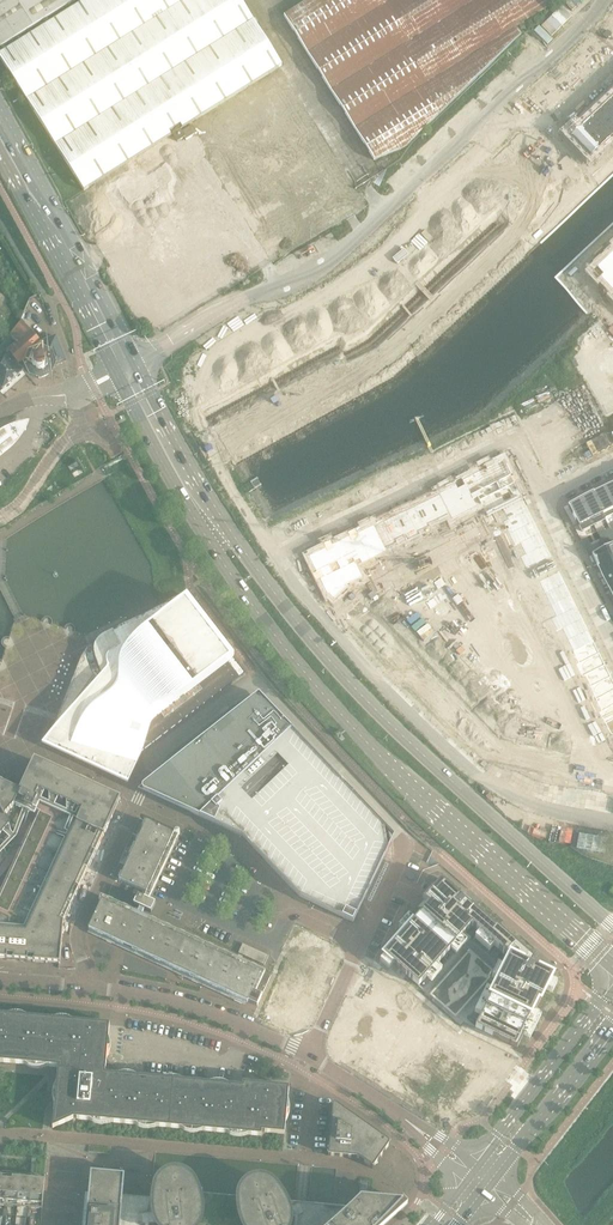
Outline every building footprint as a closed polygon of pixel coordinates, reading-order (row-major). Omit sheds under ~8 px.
[(0,55),(0,59),(84,191),(89,188),(171,136),(169,133),(180,125),(183,129),(282,66),(240,0),(87,0),(3,53),(0,55)] [(72,4),(69,0),(0,0),(0,49),(72,4)] [(346,115),(374,161),(401,150),(408,146),(522,36),(517,29),(552,6),(558,0),(310,0),(284,16),(346,115)] [(602,46),(612,55),(612,41),(610,38),(602,46)] [(602,46),(593,53),(604,64),(612,55),(602,46)] [(593,53),(585,61),(595,71),(604,64),(593,53)] [(585,61),(576,70),(586,80),(595,71),(585,61)] [(207,115),(198,121),(245,196),(283,257),(366,207),(280,69),(207,115)] [(576,70),(567,79),(576,89),(586,80),(576,70)] [(567,79),(557,88),(567,98),(576,89),(567,79)] [(557,88),(548,96),(558,107),(567,98),(557,88)] [(548,96),(538,106),(548,116),(558,107),(548,96)] [(599,114),(612,128),(612,109),(609,105),(599,114)] [(590,122),(610,143),(612,140),(612,128),(599,114),(590,122)] [(581,131),(600,152),(610,143),(590,122),(581,131)] [(180,129),(173,134),(178,143),(186,138),(180,129)] [(581,131),(571,141),(580,151),(584,155),(586,157),(590,162),(600,152),(581,131)] [(596,271),(602,278),(600,280),(612,295),(612,255),(596,271)] [(56,337),(43,342),(42,343),(22,321),(10,335),(17,343),(7,352),(18,365),(20,363),(26,358),(29,362),(29,363),(29,365),(29,366),(29,367),(29,369),(29,370),(30,371),(31,372),(31,373),(32,372),(37,376),(36,377),(37,377),(38,377),(39,377),(41,377),(42,377),(43,377),(45,376),(47,376),(47,375),(48,374),(50,373),(51,372),(51,371),(52,369),(52,368),(66,363),(56,337)] [(18,365),(7,352),(0,359),(0,386),(3,389),(23,371),(18,365)] [(4,457),(19,445),(25,436),(30,429),(33,421),(24,423),(15,425),(6,429),(0,434),(0,461),(4,457)] [(456,485),(439,494),(449,515),(452,521),(453,521),(459,533),(465,530),(459,517),(481,505),(487,517),(502,509),(523,499),(515,483),(511,485),(508,478),(512,476),(503,460),(486,469),(480,472),(462,481),(464,485),(458,488),(456,485)] [(604,489),(612,508),(612,484),(604,489)] [(593,494),(605,519),(612,515),(612,508),(604,489),(593,494)] [(439,494),(429,500),(439,520),(449,515),(439,494)] [(593,494),(581,500),(594,526),(606,520),(605,519),(593,494)] [(523,499),(502,509),(508,520),(528,510),(523,499)] [(429,500),(418,505),(428,526),(439,520),(429,500)] [(581,500),(569,506),(582,532),(594,526),(581,500)] [(418,505),(407,510),(418,534),(429,528),(428,526),(418,505)] [(407,510),(396,516),(406,536),(409,542),(420,536),(418,534),(407,510)] [(508,520),(503,523),(509,534),(534,522),(528,510),(508,520)] [(396,516),(385,521),(395,542),(406,536),(396,516)] [(385,521),(375,526),(386,550),(396,544),(395,542),(385,521)] [(534,522),(509,534),(514,546),(519,544),(540,533),(534,522)] [(326,548),(308,557),(316,573),(316,574),(321,572),(324,578),(319,580),(328,596),(329,596),(333,600),(334,600),(349,586),(363,578),(358,567),(380,556),(387,569),(393,565),(387,552),(386,550),(375,526),(374,526),(356,535),(358,538),(352,541),(350,536),(332,545),(326,548)] [(540,533),(519,544),(525,555),(546,545),(540,533)] [(608,539),(603,541),(606,548),(611,545),(608,539)] [(603,541),(598,544),(601,550),(606,548),(603,541)] [(592,554),(598,566),(612,558),(612,544),(611,545),(606,548),(601,550),(592,554)] [(525,555),(520,558),(526,570),(552,557),(546,545),(525,555)] [(598,566),(603,576),(612,572),(612,558),(598,566)] [(559,572),(539,582),(545,594),(565,584),(559,572)] [(603,576),(609,588),(612,587),(612,572),(603,576)] [(370,577),(365,582),(368,585),(374,581),(370,577)] [(374,581),(368,585),(372,589),(377,584),(374,581)] [(565,584),(545,594),(550,606),(571,595),(565,584)] [(333,600),(331,601),(341,611),(358,595),(349,586),(334,600),(333,600)] [(386,594),(383,597),(388,602),(391,599),(386,594)] [(358,595),(341,611),(350,620),(367,604),(358,595)] [(571,595),(550,606),(556,617),(577,607),(571,595)] [(82,658),(49,739),(42,745),(44,746),(128,785),(142,753),(189,718),(188,717),(246,674),(187,596),(107,633),(102,636),(98,638),(95,640),(92,643),(89,647),(86,650),(83,655),(82,658)] [(391,599),(388,602),(393,607),(396,604),(391,599)] [(367,604),(350,620),(359,630),(376,614),(378,612),(369,602),(367,604)] [(555,618),(551,620),(557,631),(561,629),(562,629),(582,619),(577,607),(556,617),(555,618)] [(404,612),(401,615),(406,620),(409,617),(404,612)] [(376,614),(359,630),(368,639),(385,623),(376,614)] [(409,617),(406,620),(411,626),(414,622),(409,617)] [(582,619),(562,629),(568,640),(588,630),(582,619)] [(385,623),(368,639),(377,648),(394,632),(385,623)] [(394,632),(377,648),(386,657),(403,641),(405,639),(396,630),(394,632)] [(422,630),(419,634),(424,639),(427,636),(422,630)] [(588,630),(568,640),(573,652),(594,642),(588,630)] [(427,636),(424,639),(429,644),(432,641),(427,636)] [(403,641),(386,657),(395,667),(412,651),(403,641)] [(594,642),(573,652),(579,664),(600,653),(594,642)] [(440,649),(437,652),(442,658),(445,654),(440,649)] [(412,651),(395,667),(404,676),(421,660),(412,651)] [(578,664),(577,665),(582,676),(584,676),(585,675),(605,665),(600,653),(579,664),(578,664)] [(445,654),(442,658),(447,663),(450,659),(445,654)] [(421,660),(404,676),(413,685),(434,665),(425,656),(421,660)] [(434,665),(413,685),(422,695),(443,675),(434,665)] [(605,665),(585,675),(591,687),(611,676),(605,665)] [(458,668),(455,671),(460,676),(463,673),(458,668)] [(463,673),(460,676),(465,681),(468,678),(463,673)] [(443,675),(422,695),(431,704),(452,684),(443,675)] [(591,687),(596,698),(612,690),(612,680),(611,676),(591,687)] [(452,684),(431,704),(440,713),(457,697),(461,693),(452,684)] [(476,686),(473,689),(478,695),(481,691),(476,686)] [(596,698),(602,710),(612,705),(612,690),(596,698)] [(481,691),(478,695),(483,700),(486,696),(481,691)] [(457,697),(440,713),(449,722),(466,706),(457,697)] [(235,713),(174,762),(144,786),(143,786),(143,787),(142,788),(142,789),(142,790),(143,791),(143,792),(144,792),(144,793),(145,793),(199,818),(206,811),(292,730),(290,728),(288,726),(286,724),(284,722),(282,720),(280,717),(278,715),(276,713),(274,712),(271,710),(269,709),(266,707),(264,707),(261,706),(258,706),(257,705),(255,705),(253,706),(252,706),(250,706),(248,706),(247,707),(245,707),(244,708),(242,709),(241,709),(239,710),(238,711),(236,712),(235,713)] [(494,705),(491,708),(496,713),(499,710),(494,705)] [(600,711),(605,723),(612,719),(612,705),(602,710),(601,710),(600,711)] [(466,706),(449,722),(458,732),(475,716),(466,706)] [(499,710),(496,713),(501,718),(504,715),(499,710)] [(484,725),(467,741),(477,751),(493,735),(484,725)] [(206,811),(199,818),(243,838),(301,898),(353,923),(359,911),(389,848),(390,844),(390,839),(389,836),(388,832),(385,829),(292,730),(206,811)] [(507,742),(503,765),(516,767),(520,745),(507,742)] [(520,745),(516,767),(529,770),(533,747),(520,745)] [(546,750),(541,772),(554,774),(558,752),(546,750)] [(558,752),(554,774),(567,777),(571,754),(558,752)] [(596,759),(592,782),(605,784),(609,762),(596,759)] [(605,784),(612,786),(612,759),(610,759),(609,761),(609,762),(605,784)] [(107,830),(121,801),(86,785),(87,783),(80,781),(80,782),(74,779),(75,778),(69,775),(68,776),(69,775),(63,772),(62,774),(34,761),(20,792),(19,792),(20,791),(15,788),(14,790),(2,784),(3,783),(0,782),(0,960),(26,962),(28,962),(31,962),(33,962),(33,963),(60,965),(63,937),(64,937),(64,932),(63,932),(64,924),(66,919),(67,920),(71,912),(70,911),(75,900),(76,900),(78,897),(76,896),(80,888),(82,888),(86,880),(84,879),(89,869),(90,869),(93,865),(91,864),(92,862),(94,862),(96,857),(95,857),(96,853),(98,854),(101,847),(99,846),(104,836),(106,836),(108,830),(107,830)] [(146,822),(119,881),(152,895),(179,837),(146,822)] [(580,834),(577,848),(605,853),(608,839),(580,834)] [(421,913),(384,955),(394,964),(419,986),(427,977),(437,966),(451,949),(461,938),(472,926),(480,933),(494,946),(507,958),(509,959),(481,1016),(475,1028),(517,1049),(552,977),(541,972),(543,970),(533,960),(472,907),(474,904),(464,895),(462,897),(461,897),(441,879),(415,908),(421,913)] [(138,895),(133,905),(151,913),(156,903),(138,895)] [(89,929),(124,945),(247,1002),(248,1002),(257,1006),(271,975),(139,914),(103,897),(89,929)] [(299,941),(270,1011),(304,1028),(338,960),(299,941)] [(243,944),(238,953),(264,965),(269,956),(243,944)] [(357,1009),(337,1043),(428,1097),(431,1092),(439,1097),(436,1102),(454,1112),(481,1062),(443,1042),(429,1052),(357,1009)] [(1,1059),(1,1062),(26,1065),(26,1061),(47,1063),(47,1066),(58,1068),(57,1082),(61,1083),(59,1105),(55,1104),(53,1129),(74,1119),(90,1120),(90,1117),(111,1119),(111,1122),(135,1124),(136,1121),(157,1123),(157,1126),(181,1129),(182,1125),(203,1127),(203,1131),(227,1133),(228,1129),(249,1131),(249,1135),(261,1136),(262,1132),(284,1134),(286,1121),(282,1121),(284,1100),(288,1100),(289,1087),(242,1083),(242,1087),(230,1085),(229,1089),(208,1087),(208,1083),(184,1081),(184,1085),(162,1083),(162,1079),(138,1077),(138,1081),(116,1079),(117,1075),(117,1072),(116,1071),(106,1060),(106,1059),(103,1059),(105,1037),(108,1037),(110,1024),(74,1021),(73,1025),(52,1023),(52,1019),(28,1017),(28,1021),(6,1019),(7,1015),(0,1015),(0,1059),(1,1059)] [(333,1103),(330,1128),(328,1156),(358,1159),(373,1169),(390,1143),(333,1103)] [(408,1205),(402,1199),(399,1203),(372,1200),(374,1182),(361,1181),(355,1180),(356,1170),(342,1169),(315,1166),(308,1166),(301,1165),(155,1152),(89,1146),(88,1152),(93,1153),(91,1175),(90,1183),(86,1224),(386,1224),(408,1205)] [(20,1178),(8,1177),(5,1206),(17,1207),(20,1178)] [(32,1179),(30,1179),(20,1178),(17,1207),(29,1208),(32,1179)] [(42,1209),(45,1180),(32,1179),(29,1208),(42,1209)]
